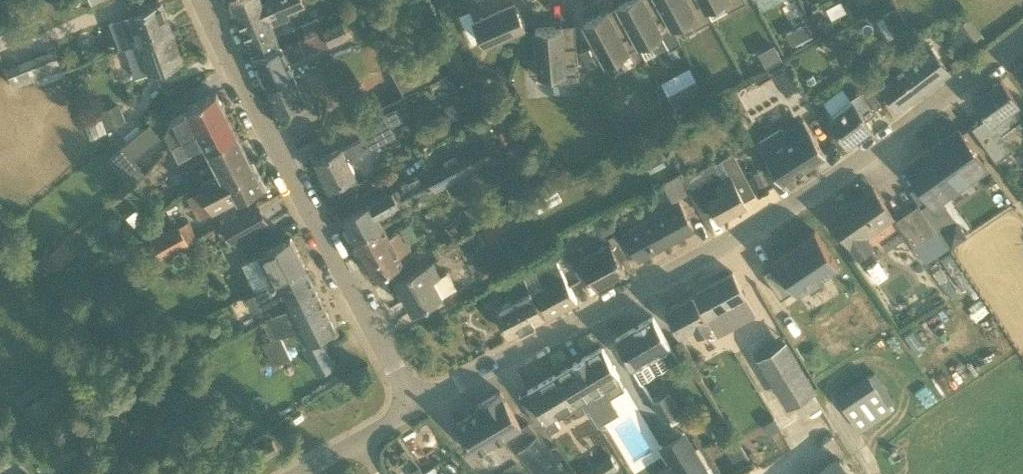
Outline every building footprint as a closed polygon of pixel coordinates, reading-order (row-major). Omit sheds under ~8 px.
[(255,57),(282,46),(282,45),(272,22),(290,14),(288,9),(305,2),(304,0),(262,0),(231,0),(255,57)] [(509,2),(508,0),(482,0),(469,6),(485,42),(526,24),(515,0),(514,0),(509,2)] [(673,26),(658,0),(628,0),(618,5),(621,11),(639,44),(656,35),(664,51),(681,42),(673,26)] [(707,8),(706,8),(702,0),(658,0),(673,26),(690,17),(695,27),(713,18),(707,8)] [(706,8),(707,8),(721,0),(702,0),(706,8)] [(728,9),(746,0),(723,0),(728,9)] [(439,6),(443,15),(454,10),(450,1),(439,6)] [(129,15),(139,41),(171,29),(162,3),(129,15)] [(882,15),(888,24),(900,18),(894,8),(882,15)] [(608,11),(606,12),(584,23),(606,62),(639,44),(621,11),(611,16),(608,12),(608,11)] [(972,15),(963,20),(973,37),(982,32),(972,15)] [(255,58),(267,85),(294,73),(288,60),(330,42),(330,43),(350,34),(343,18),(324,26),(306,34),(282,45),(282,46),(255,57),(255,58)] [(786,32),(793,44),(812,33),(806,22),(786,32)] [(580,80),(577,46),(564,47),(562,25),(536,27),(538,55),(528,56),(530,72),(559,70),(560,81),(580,80)] [(183,61),(171,29),(139,41),(151,73),(183,61)] [(446,43),(392,69),(404,93),(458,68),(446,43)] [(775,43),(759,51),(766,66),(782,57),(775,43)] [(949,70),(937,53),(931,45),(902,67),(894,57),(873,72),(881,82),(880,83),(899,107),(949,70)] [(53,49),(7,66),(14,87),(61,70),(53,49)] [(305,101),(294,73),(267,85),(278,112),(305,101)] [(1001,77),(974,97),(988,115),(972,126),(996,160),(1013,148),(1001,132),(1022,116),(1022,109),(1019,103),(1001,77)] [(698,79),(669,94),(679,111),(707,96),(698,79)] [(514,86),(502,93),(509,104),(521,98),(514,86)] [(876,108),(864,91),(861,88),(850,96),(853,100),(830,117),(848,142),(872,124),(865,115),(876,108)] [(800,89),(787,97),(795,110),(808,102),(800,89)] [(187,106),(189,109),(174,117),(166,131),(172,143),(228,113),(217,91),(187,106)] [(456,100),(445,105),(451,118),(462,113),(456,100)] [(99,110),(106,128),(126,120),(119,102),(99,110)] [(349,159),(367,150),(394,135),(390,127),(404,119),(397,106),(380,114),(362,123),(369,136),(361,139),(360,137),(342,147),(342,146),(317,159),(330,185),(356,172),(349,159)] [(209,148),(238,133),(228,113),(172,143),(179,158),(186,155),(184,151),(205,140),(209,148)] [(437,191),(453,183),(501,158),(509,153),(499,134),(507,130),(498,113),(455,135),(462,148),(425,168),(431,180),(437,191)] [(782,182),(813,162),(826,154),(803,117),(784,129),(782,126),(756,142),(782,182)] [(150,122),(123,144),(133,158),(161,136),(150,122)] [(905,167),(917,183),(933,206),(987,167),(959,128),(905,167)] [(209,148),(220,170),(222,174),(251,159),(238,133),(209,148)] [(123,144),(109,155),(125,176),(139,165),(133,158),(123,144)] [(501,158),(453,183),(460,196),(508,170),(501,158)] [(264,183),(251,159),(222,174),(220,170),(202,179),(203,186),(205,191),(213,209),(264,183)] [(714,210),(718,217),(722,215),(723,217),(735,211),(734,208),(746,202),(731,175),(723,179),(713,162),(683,179),(704,217),(705,216),(704,215),(714,210)] [(139,165),(125,176),(131,184),(145,172),(139,165)] [(353,238),(382,223),(378,215),(399,204),(402,209),(437,191),(431,180),(402,195),(397,186),(371,200),(372,201),(342,217),(353,238)] [(535,193),(520,201),(529,218),(544,210),(562,200),(553,183),(535,193)] [(893,215),(886,204),(874,188),(832,217),(850,244),(851,243),(858,255),(872,245),(864,234),(893,215)] [(472,220),(492,209),(485,197),(465,208),(472,220)] [(625,233),(629,241),(639,258),(694,228),(680,202),(625,233)] [(232,240),(250,230),(267,221),(258,203),(223,222),(232,240)] [(896,219),(913,245),(936,229),(930,220),(919,203),(896,219)] [(505,228),(496,213),(479,222),(488,237),(505,228)] [(967,233),(955,216),(936,229),(948,246),(967,233)] [(409,242),(418,237),(410,222),(401,227),(409,242)] [(389,236),(387,232),(382,223),(353,238),(374,277),(403,261),(402,261),(406,259),(403,253),(411,248),(405,237),(403,238),(399,231),(389,236)] [(180,224),(164,232),(173,250),(188,242),(186,238),(187,238),(180,224)] [(925,262),(948,246),(936,229),(913,245),(925,262)] [(823,278),(840,267),(818,232),(775,257),(777,261),(764,269),(779,296),(794,288),(798,293),(823,278)] [(274,280),(305,264),(291,236),(260,252),(260,253),(242,262),(256,289),(274,280)] [(571,258),(581,253),(573,236),(563,242),(571,258)] [(39,257),(50,272),(75,253),(64,239),(39,257)] [(597,286),(607,280),(625,270),(610,243),(582,258),(597,286)] [(413,312),(431,303),(457,289),(448,272),(440,276),(432,261),(396,280),(413,312)] [(578,300),(568,282),(557,261),(538,271),(546,286),(537,291),(549,315),(578,300)] [(283,295),(286,300),(315,285),(305,264),(274,280),(256,289),(257,291),(246,297),(253,311),(283,295)] [(718,335),(752,317),(769,307),(746,264),(694,293),(694,292),(666,308),(679,332),(694,324),(698,332),(713,324),(718,335)] [(545,316),(536,298),(520,268),(501,278),(512,300),(496,308),(510,335),(545,316)] [(289,305),(268,316),(265,318),(276,338),(263,344),(274,365),(291,357),(280,335),(284,333),(282,329),(297,321),(307,341),(304,342),(308,350),(319,372),(334,364),(319,336),(336,327),(315,285),(286,300),(289,305)] [(860,292),(850,298),(858,310),(819,336),(833,358),(882,325),(860,292)] [(670,345),(663,333),(653,316),(616,337),(641,380),(654,372),(646,358),(670,345)] [(786,406),(816,386),(784,337),(754,356),(786,406)] [(626,385),(613,363),(602,346),(585,356),(574,363),(556,373),(574,403),(571,404),(577,414),(586,409),(585,408),(607,395),(608,396),(626,385)] [(553,415),(571,404),(574,403),(556,373),(530,389),(529,389),(529,390),(519,395),(537,424),(541,422),(548,433),(560,426),(553,415)] [(880,392),(870,376),(869,375),(837,396),(847,413),(859,431),(891,410),(883,397),(880,392)] [(667,389),(654,397),(666,418),(679,410),(667,389)] [(522,427),(510,407),(500,390),(477,404),(480,409),(455,423),(474,455),(522,427)] [(775,416),(765,423),(771,433),(781,426),(775,416)] [(521,429),(527,436),(530,441),(537,436),(528,425),(521,429)] [(518,450),(538,473),(544,473),(558,462),(537,436),(530,441),(518,450)] [(258,449),(263,458),(279,449),(273,440),(258,449)] [(671,458),(680,473),(708,473),(691,446),(671,458)] [(609,453),(583,470),(585,473),(611,473),(619,468),(609,453)] [(838,455),(814,473),(853,473),(838,455)] [(424,473),(425,473),(440,473),(435,466),(424,473)]
